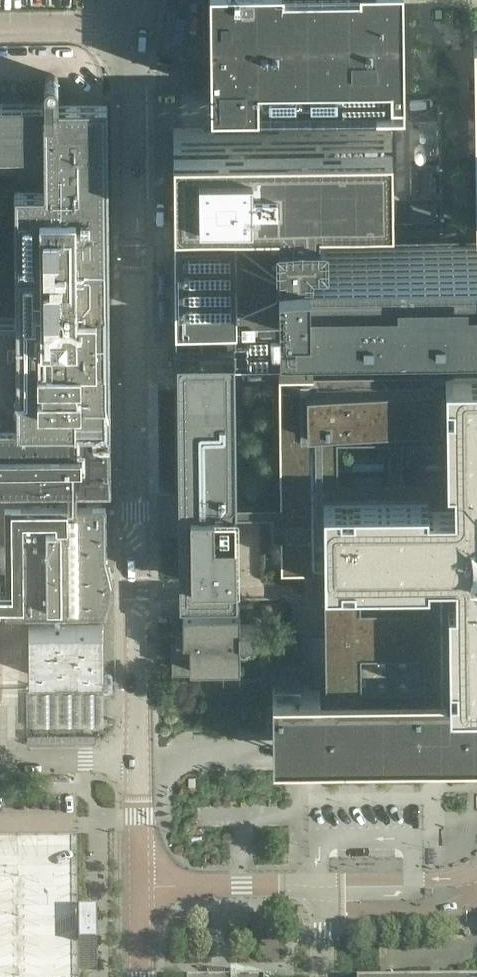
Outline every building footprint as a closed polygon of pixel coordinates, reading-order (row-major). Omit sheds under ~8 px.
[(211,89),(404,87),(403,11),(403,0),(210,0),(210,42),(210,66),(211,87),(211,89)] [(473,24),(475,243),(309,245),(309,235),(326,234),(326,203),(392,202),(391,128),(174,130),(175,211),(176,316),(176,340),(176,360),(234,359),(281,359),(282,485),(235,486),(235,496),(271,496),(271,518),(282,518),(282,555),(324,555),(325,563),(314,563),(312,563),(312,592),(314,592),(314,593),(325,593),(326,683),(273,684),(273,749),(476,747),(476,24),(473,24)] [(110,426),(110,399),(110,392),(107,98),(104,98),(59,98),(58,82),(58,81),(58,79),(58,77),(57,76),(56,75),(54,74),(53,74),(51,74),(49,74),(48,75),(47,75),(46,76),(45,77),(45,79),(44,81),(45,103),(43,103),(43,102),(0,103),(0,155),(44,155),(44,186),(15,186),(16,317),(0,317),(0,388),(20,388),(20,400),(21,426),(110,426)] [(234,340),(176,340),(176,360),(179,581),(236,580),(235,496),(235,486),(234,359),(234,340)] [(110,426),(21,426),(0,427),(0,489),(111,488),(111,483),(110,426)] [(108,555),(106,552),(106,501),(2,502),(2,579),(2,592),(3,610),(102,609),(107,609),(104,599),(106,596),(107,593),(109,590),(110,587),(111,584),(111,581),(112,577),(112,574),(112,571),(112,568),(111,564),(111,563),(110,561),(109,558),(108,555)] [(240,658),(240,634),(254,633),(254,603),(183,604),(183,620),(176,620),(176,632),(180,632),(180,639),(172,639),(172,667),(191,667),(191,659),(240,658)] [(103,674),(103,625),(32,625),(32,674),(103,674)] [(77,970),(83,970),(97,970),(97,936),(77,936),(77,928),(76,863),(0,864),(0,976),(78,976),(77,970)]
